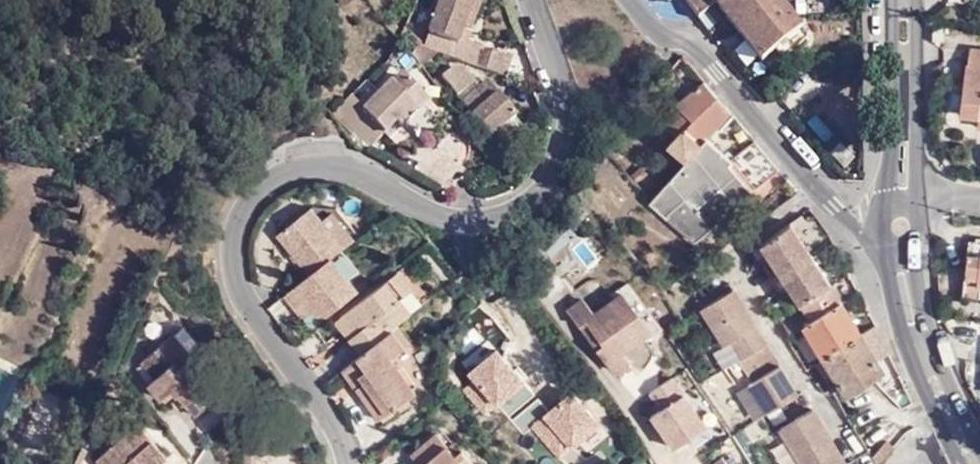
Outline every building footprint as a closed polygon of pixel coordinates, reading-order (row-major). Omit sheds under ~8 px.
[(451,43),(456,45),(457,42),(463,28),(466,20),(473,22),(480,5),(467,0),(440,0),(427,33),(451,43)] [(700,17),(715,6),(737,35),(760,62),(799,28),(775,0),(687,0),(700,17)] [(466,20),(463,28),(469,31),(473,22),(466,20)] [(476,65),(480,52),(457,42),(456,45),(451,43),(447,54),(476,65)] [(419,43),(412,53),(423,65),(441,52),(419,43)] [(972,51),(970,67),(966,67),(960,117),(979,120),(978,127),(979,128),(979,52),(972,51)] [(476,65),(505,76),(510,59),(480,52),(476,65)] [(506,126),(516,118),(486,78),(476,86),(465,70),(455,68),(444,77),(442,75),(435,80),(447,96),(454,91),(503,155),(519,143),(506,126)] [(398,128),(426,102),(400,74),(361,110),(361,111),(381,133),(382,134),(393,123),(398,128)] [(716,97),(705,83),(677,105),(680,109),(666,125),(679,136),(669,147),(687,163),(708,140),(731,114),(716,97)] [(334,110),(367,146),(381,133),(361,111),(361,110),(349,97),(334,110)] [(708,140),(687,163),(654,200),(651,203),(694,242),(710,227),(696,211),(686,199),(711,178),(721,190),(735,207),(750,195),(726,166),(732,160),(708,140)] [(779,170),(754,141),(732,160),(755,190),(779,170)] [(686,199),(696,211),(721,190),(711,178),(686,199)] [(305,275),(355,236),(334,210),(309,208),(274,237),(305,275)] [(810,254),(791,223),(761,244),(767,254),(770,260),(762,265),(770,277),(810,254)] [(970,244),(964,295),(979,297),(979,287),(979,245),(970,244)] [(327,259),(344,280),(355,272),(338,250),(327,259)] [(770,260),(767,254),(758,259),(762,265),(770,260)] [(830,286),(810,254),(770,277),(779,291),(787,286),(791,293),(799,305),(830,286)] [(354,292),(344,280),(327,259),(284,295),(296,308),(303,301),(310,311),(319,321),(354,292)] [(359,354),(408,315),(397,301),(410,289),(395,272),(338,319),(352,336),(347,340),(359,354)] [(787,286),(779,291),(783,297),(791,293),(787,286)] [(861,336),(830,286),(799,305),(780,318),(789,334),(804,325),(824,360),(843,348),(861,336)] [(732,342),(742,360),(762,348),(744,322),(750,318),(733,291),(701,310),(724,348),(732,342)] [(593,313),(584,299),(569,310),(616,373),(631,363),(623,352),(650,334),(622,294),(593,313)] [(299,319),(310,311),(303,301),(296,308),(284,295),(281,297),(299,319)] [(762,348),(767,345),(750,318),(744,322),(762,348)] [(890,354),(876,325),(861,336),(878,361),(890,354)] [(390,330),(402,348),(408,343),(396,326),(390,330)] [(389,358),(402,348),(390,330),(349,364),(363,382),(355,388),(377,420),(415,393),(389,358)] [(173,386),(185,401),(196,414),(223,392),(173,332),(142,360),(155,376),(148,382),(161,398),(173,386)] [(878,361),(861,336),(843,348),(856,368),(866,384),(884,372),(878,361)] [(751,383),(780,366),(767,345),(762,348),(742,360),(738,363),(751,383)] [(824,360),(816,365),(825,379),(832,373),(836,380),(856,368),(843,348),(824,360)] [(798,394),(780,366),(751,383),(738,363),(729,368),(741,390),(737,394),(752,422),(798,394)] [(342,370),(355,388),(363,382),(349,364),(342,370)] [(866,384),(856,368),(836,380),(847,397),(866,384)] [(181,405),(185,401),(173,386),(161,398),(164,401),(172,395),(181,405)] [(812,410),(780,430),(801,463),(846,463),(812,410)] [(872,411),(852,424),(859,437),(879,424),(872,411)] [(165,455),(135,420),(96,454),(104,463),(159,463),(158,462),(165,455)] [(459,448),(453,454),(435,433),(409,453),(418,463),(472,463),(459,448)] [(875,463),(882,463),(894,449),(888,443),(873,461),(875,463)] [(547,450),(534,463),(562,463),(547,450)]
